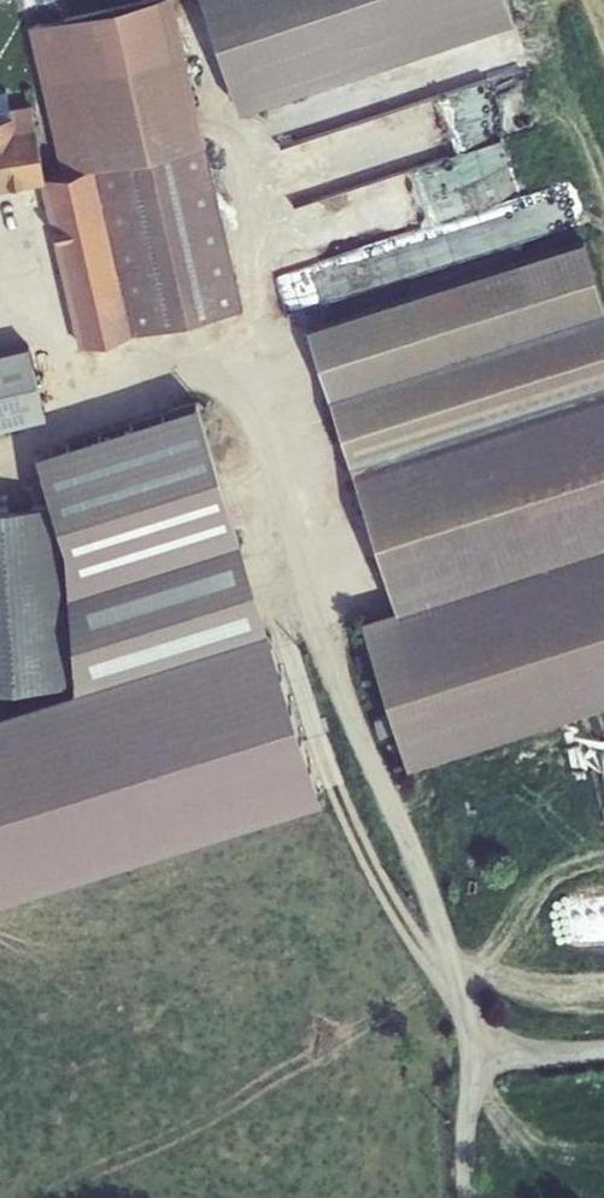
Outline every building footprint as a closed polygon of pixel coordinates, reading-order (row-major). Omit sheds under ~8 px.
[(63,171),(43,175),(44,180),(40,180),(67,299),(70,297),(81,343),(243,306),(173,0),(137,0),(30,25),(63,171)] [(273,74),(248,0),(202,0),(239,110),(281,96),(273,74)] [(273,74),(493,0),(248,0),(273,74)] [(273,74),(281,96),(514,16),(509,0),(493,0),(273,74)] [(8,114),(7,105),(8,105),(5,88),(0,89),(0,115),(8,114)] [(43,175),(30,102),(8,105),(7,105),(8,114),(0,115),(0,185),(40,180),(44,180),(43,175)] [(603,357),(603,304),(583,238),(352,310),(355,322),(382,313),(412,428),(603,357)] [(355,322),(352,310),(306,325),(310,337),(312,336),(355,322)] [(310,337),(394,606),(360,616),(388,707),(418,700),(429,736),(603,672),(603,357),(412,428),(382,313),(355,322),(312,336),(310,337)] [(0,349),(0,425),(44,414),(26,343),(0,349)] [(86,403),(91,498),(0,504),(0,686),(73,681),(64,561),(216,553),(210,397),(86,403)] [(429,736),(400,745),(406,764),(603,702),(603,672),(429,736)] [(400,745),(429,736),(418,700),(388,707),(400,745)]
